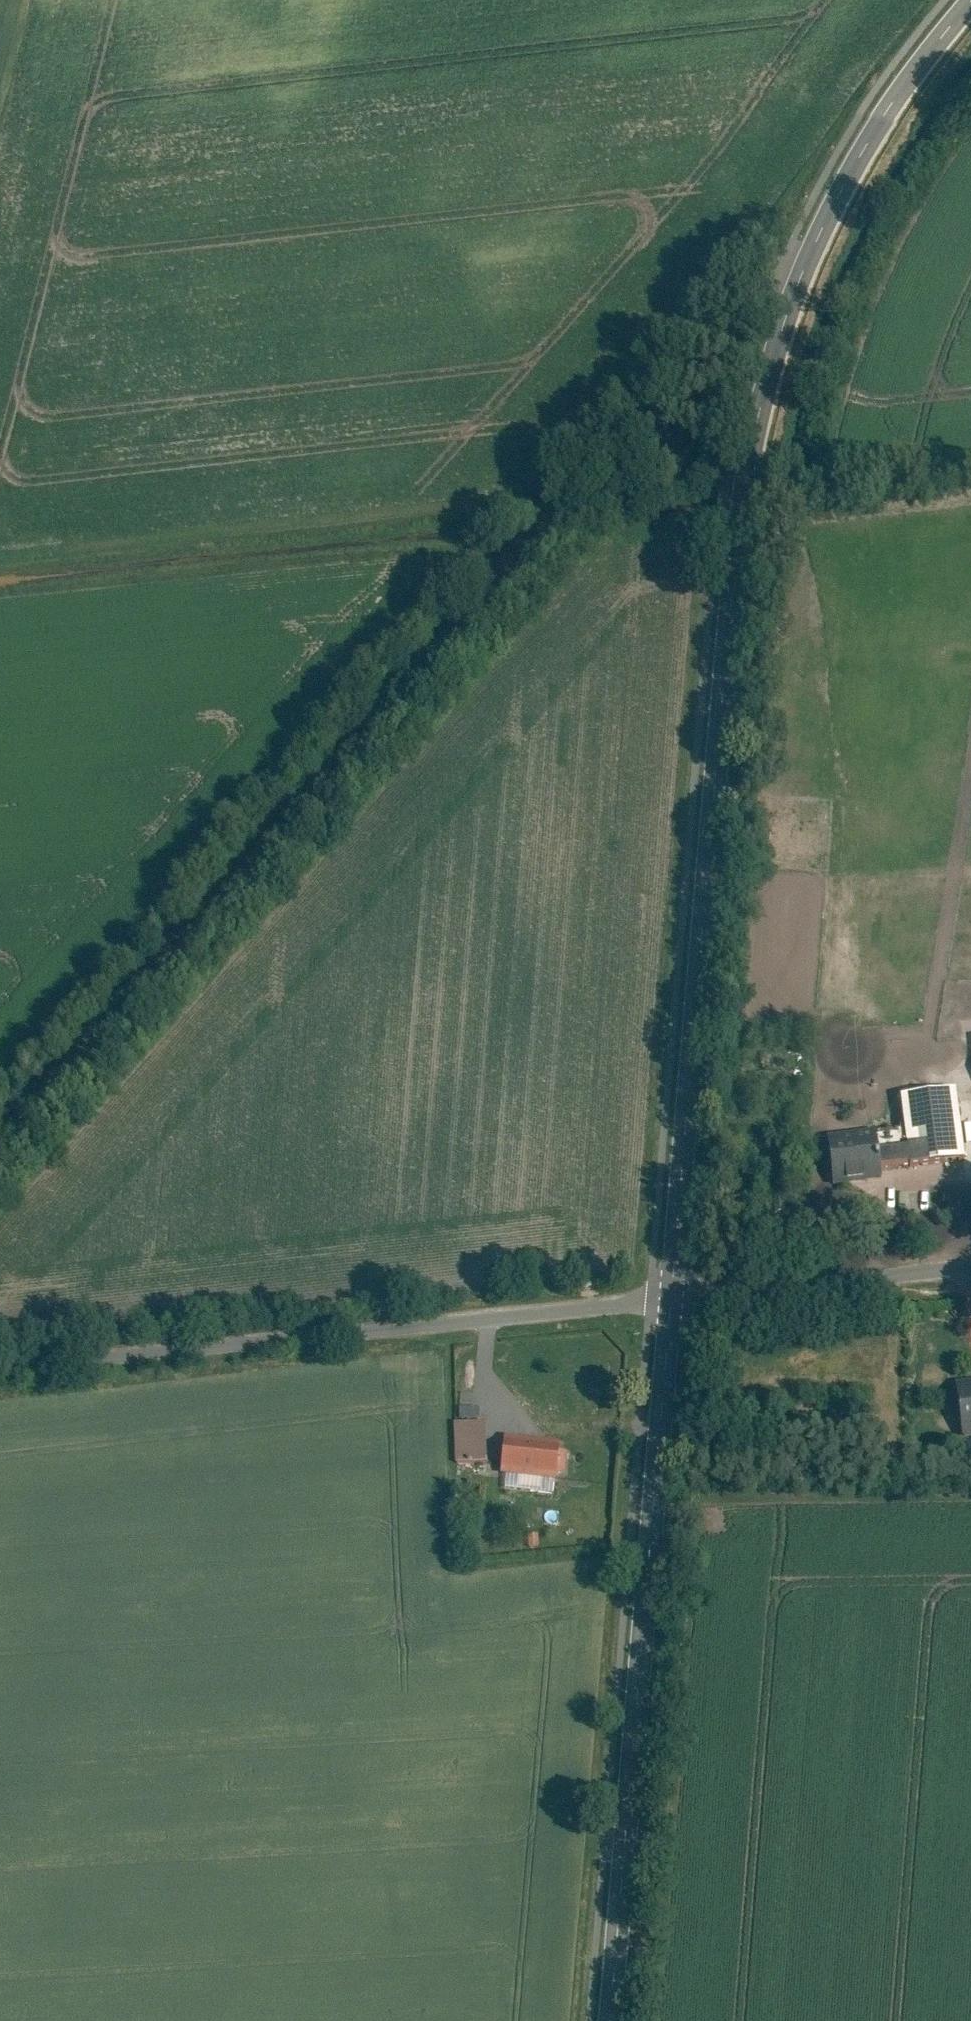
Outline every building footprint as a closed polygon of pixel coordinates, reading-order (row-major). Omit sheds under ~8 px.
[(829,1139),(836,1189),(885,1183),(883,1173),(968,1162),(958,1088),(900,1096),(904,1130),(829,1139)] [(963,1447),(970,1446),(970,1382),(955,1385),(963,1447)] [(450,1421),(451,1466),(491,1466),(490,1422),(479,1422),(479,1409),(462,1409),(463,1421),(450,1421)] [(508,1436),(504,1474),(558,1480),(559,1475),(566,1476),(569,1450),(562,1449),(563,1442),(508,1436)]
